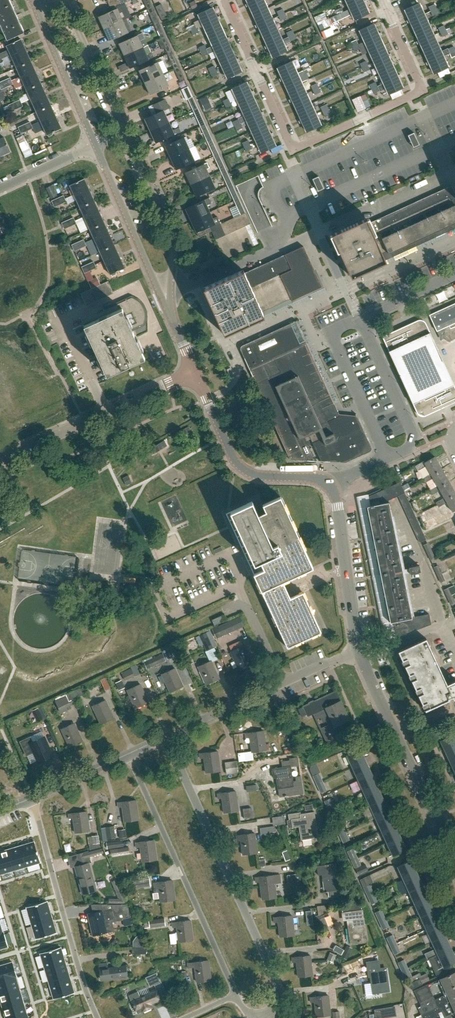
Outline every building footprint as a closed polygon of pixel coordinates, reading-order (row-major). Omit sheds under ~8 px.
[(13,7),(10,0),(0,0),(0,13),(13,7)] [(115,6),(113,0),(107,0),(110,8),(115,6)] [(267,9),(263,0),(258,0),(249,4),(254,15),(267,9)] [(350,8),(367,1),(366,0),(365,0),(363,1),(363,0),(346,0),(350,8)] [(343,12),(337,14),(339,19),(352,13),(355,20),(369,14),(364,3),(367,2),(367,1),(350,8),(343,12)] [(156,7),(161,18),(167,15),(162,4),(156,7)] [(411,20),(423,15),(418,4),(406,9),(411,20)] [(1,27),(6,39),(17,34),(24,31),(19,19),(17,15),(13,7),(0,13),(0,25),(1,27)] [(123,20),(126,19),(120,7),(118,9),(117,7),(98,16),(103,28),(123,20)] [(204,25),(216,19),(211,8),(199,14),(204,25)] [(259,25),(271,19),(267,9),(254,15),(259,25)] [(154,24),(158,22),(153,11),(149,13),(154,24)] [(325,12),(315,17),(318,24),(328,19),(325,12)] [(415,31),(428,25),(423,15),(411,20),(415,31)] [(123,20),(103,28),(109,40),(131,31),(126,19),(123,20)] [(209,35),(221,30),(216,19),(204,25),(209,35)] [(276,30),(272,19),(271,19),(259,25),(264,35),(276,30)] [(158,22),(154,24),(159,34),(163,32),(158,22)] [(331,22),(321,26),(324,31),(333,27),(331,22)] [(373,24),(360,30),(365,41),(382,34),(381,32),(378,34),(373,24)] [(420,41),(433,35),(428,25),(415,31),(420,41)] [(213,46),(226,40),(221,30),(209,35),(213,46)] [(268,46),(281,40),(276,30),(264,35),(268,46)] [(20,39),(17,34),(6,39),(9,44),(6,45),(8,50),(0,53),(0,56),(1,59),(11,55),(12,57),(26,50),(21,39),(20,39)] [(118,43),(124,55),(143,46),(137,34),(118,43)] [(281,40),(268,46),(273,57),(286,51),(283,45),(297,39),(294,34),(288,37),(281,40)] [(382,34),(365,41),(370,52),(383,45),(379,36),(382,35),(382,34)] [(420,43),(424,52),(438,46),(433,35),(420,41),(417,43),(417,44),(420,43)] [(218,56),(231,50),(226,40),(213,46),(206,49),(200,52),(202,56),(216,51),(218,56)] [(168,53),(172,52),(167,41),(163,43),(168,53)] [(345,45),(330,53),(333,58),(348,51),(345,45)] [(383,45),(370,52),(374,62),(391,54),(390,53),(387,55),(383,45)] [(143,46),(124,55),(130,67),(148,59),(148,58),(153,56),(151,53),(147,55),(143,46)] [(454,51),(454,50),(453,46),(447,49),(447,48),(440,52),(438,46),(424,52),(430,62),(442,56),(449,53),(454,51)] [(31,62),(26,50),(12,57),(17,68),(31,62)] [(223,67),(236,61),(231,50),(218,56),(223,67)] [(216,51),(208,55),(211,60),(218,56),(216,51)] [(172,52),(168,53),(172,64),(177,62),(172,52)] [(391,54),(374,62),(379,73),(393,66),(388,57),(392,56),(391,54)] [(447,67),(442,56),(430,62),(435,73),(447,67)] [(144,82),(163,73),(158,61),(139,70),(144,82)] [(236,61),(223,67),(228,78),(240,72),(236,61)] [(22,79),(36,73),(31,62),(17,68),(22,79)] [(283,78),(296,73),(291,62),(278,68),(283,78)] [(393,66),(379,73),(384,83),(401,75),(400,74),(397,75),(393,66)] [(27,90),(41,84),(36,73),(22,79),(27,90)] [(163,73),(144,82),(150,94),(169,85),(163,73)] [(288,89),(301,83),(296,73),(283,78),(288,89)] [(378,86),(372,88),(374,93),(380,90),(380,91),(386,88),(389,95),(403,88),(398,78),(401,77),(401,75),(384,83),(378,86)] [(4,80),(7,87),(13,84),(10,78),(4,80)] [(238,99),(250,93),(245,83),(233,88),(238,99)] [(293,99),(305,94),(301,83),(288,89),(293,99)] [(41,84),(27,90),(32,101),(46,95),(41,84)] [(257,176),(285,235),(454,157),(454,85),(257,176)] [(187,86),(181,89),(186,100),(188,99),(192,97),(187,86)] [(243,110),(255,104),(250,93),(238,99),(243,110)] [(298,110),(310,104),(305,94),(293,99),(298,110)] [(37,112),(51,106),(46,95),(32,101),(37,112)] [(205,97),(200,99),(205,111),(210,108),(205,97)] [(358,112),(366,109),(361,97),(353,100),(358,112)] [(150,130),(169,122),(165,114),(170,112),(164,99),(152,104),(156,113),(145,118),(150,130)] [(17,109),(23,106),(20,100),(14,102),(17,109)] [(11,112),(17,109),(14,102),(8,105),(11,112)] [(247,120),(260,114),(255,104),(243,110),(245,115),(238,119),(232,122),(234,126),(240,123),(247,120)] [(302,120),(315,114),(310,104),(298,110),(302,120)] [(42,123),(56,117),(51,106),(37,112),(42,123)] [(200,126),(204,124),(200,113),(195,115),(200,126)] [(252,131),(265,125),(260,114),(247,120),(252,131)] [(315,114),(302,120),(307,131),(320,125),(315,114)] [(56,117),(42,123),(47,135),(49,136),(53,134),(52,132),(61,128),(56,117)] [(24,124),(27,131),(33,128),(30,122),(24,124)] [(169,122),(150,130),(156,142),(180,131),(179,127),(172,130),(169,122)] [(21,134),(27,131),(24,124),(18,127),(20,131),(21,134)] [(204,124),(200,126),(205,136),(209,134),(204,124)] [(257,141),(269,135),(265,125),(252,131),(257,141)] [(24,135),(16,138),(22,151),(30,148),(24,135)] [(269,135),(257,141),(262,152),(274,146),(269,135)] [(170,157),(189,149),(183,136),(165,145),(170,157)] [(10,152),(3,137),(0,139),(0,156),(10,152)] [(214,156),(218,154),(213,143),(209,145),(214,156)] [(189,149),(170,157),(176,169),(194,161),(189,149)] [(218,154),(214,156),(218,166),(223,164),(218,154)] [(191,184),(209,175),(206,169),(210,168),(207,162),(204,164),(185,172),(191,184)] [(227,186),(232,184),(227,173),(222,175),(227,186)] [(209,175),(191,184),(196,196),(215,188),(209,175)] [(84,179),(70,185),(75,197),(89,190),(84,179)] [(232,184),(227,186),(232,196),(236,194),(232,184)] [(51,199),(57,196),(52,185),(46,188),(50,197),(51,199)] [(350,274),(351,278),(386,262),(385,258),(454,226),(454,193),(451,186),(371,222),(369,218),(367,219),(367,218),(331,234),(332,235),(330,236),(338,252),(341,251),(343,255),(341,256),(350,274)] [(89,190),(75,197),(80,208),(94,201),(89,190)] [(58,198),(61,204),(66,202),(63,195),(58,198)] [(54,207),(61,204),(58,198),(51,201),(54,207)] [(191,220),(209,212),(204,200),(185,208),(191,220)] [(85,219),(99,212),(94,201),(80,208),(85,219)] [(233,203),(228,204),(230,212),(236,211),(233,203)] [(240,214),(245,212),(240,203),(236,205),(240,214)] [(90,230),(104,223),(99,212),(85,219),(90,230)] [(210,228),(220,224),(217,216),(212,218),(209,212),(191,220),(196,233),(197,233),(199,237),(206,234),(204,229),(209,227),(210,228)] [(240,215),(245,226),(250,223),(245,212),(240,214),(240,215)] [(240,228),(245,226),(240,215),(235,217),(240,228)] [(68,220),(71,226),(76,224),(73,217),(68,220)] [(235,230),(240,228),(235,217),(230,219),(235,230)] [(230,232),(235,230),(230,219),(225,221),(230,232)] [(64,229),(71,226),(68,220),(62,223),(64,229)] [(225,235),(230,232),(225,221),(220,224),(225,235)] [(9,231),(8,230),(3,223),(0,224),(0,235),(9,231)] [(104,223),(90,230),(95,241),(109,234),(104,223)] [(215,239),(225,235),(220,224),(210,228),(215,239)] [(100,252),(114,245),(109,234),(95,241),(100,252)] [(78,242),(81,249),(86,246),(83,239),(78,242)] [(74,251),(81,249),(78,242),(71,245),(74,251)] [(105,263),(119,256),(114,245),(100,252),(105,263)] [(314,270),(303,246),(257,267),(252,270),(246,272),(245,273),(243,270),(203,288),(223,332),(224,334),(264,316),(263,314),(322,287),(314,270)] [(119,256),(105,263),(110,275),(111,274),(112,276),(116,274),(116,272),(125,268),(119,256)] [(88,264),(90,271),(96,268),(93,261),(88,264)] [(84,273),(90,271),(88,264),(81,267),(84,273)] [(108,282),(92,289),(89,290),(94,301),(113,293),(112,292),(108,282)] [(87,305),(94,301),(89,290),(81,294),(82,294),(87,305)] [(88,333),(93,344),(94,346),(98,355),(99,357),(103,367),(105,370),(107,375),(145,357),(132,329),(143,324),(144,322),(144,320),(145,319),(145,317),(145,315),(145,313),(144,311),(144,310),(143,308),(142,306),(141,305),(140,303),(139,302),(138,301),(136,300),(135,299),(133,298),(131,297),(98,313),(97,311),(81,318),(83,323),(90,320),(91,322),(84,325),(87,331),(88,333)] [(446,340),(446,341),(447,341),(448,341),(449,341),(454,338),(454,304),(430,315),(431,317),(430,317),(437,331),(443,328),(445,332),(444,332),(444,333),(443,333),(443,334),(443,335),(444,335),(446,340)] [(416,413),(417,413),(417,414),(418,414),(418,415),(419,415),(419,416),(420,416),(421,416),(422,416),(423,416),(424,416),(425,416),(454,402),(454,388),(426,324),(426,323),(425,323),(425,322),(424,322),(424,321),(423,321),(423,320),(422,320),(421,320),(420,320),(419,320),(418,320),(417,320),(382,336),(382,338),(416,413)] [(241,350),(256,384),(285,448),(290,460),(345,463),(369,452),(370,451),(371,451),(371,450),(371,449),(371,448),(371,447),(356,414),(355,414),(356,416),(339,414),(309,347),(306,342),(300,345),(291,324),(272,332),(242,346),(241,347),(241,348),(241,349),(241,350)] [(197,436),(193,428),(188,431),(191,438),(197,436)] [(166,446),(163,441),(149,449),(152,454),(166,446)] [(431,475),(442,469),(434,457),(424,463),(423,461),(415,466),(417,471),(426,466),(430,473),(431,475)] [(438,487),(449,481),(442,469),(431,475),(430,473),(421,478),(424,483),(433,478),(437,485),(438,487)] [(130,474),(122,477),(125,483),(132,479),(130,474)] [(454,494),(454,492),(449,481),(438,487),(437,485),(428,490),(431,495),(440,490),(444,498),(445,499),(454,494)] [(403,573),(402,570),(388,500),(398,496),(404,493),(399,482),(380,491),(380,490),(368,495),(370,506),(368,506),(368,507),(365,507),(374,553),(389,624),(392,624),(395,636),(396,639),(409,634),(408,633),(414,630),(412,617),(403,573)] [(445,499),(444,498),(435,503),(438,507),(442,505),(447,502),(452,512),(454,510),(454,494),(445,499)] [(313,567),(280,497),(262,505),(265,511),(257,515),(254,509),(255,508),(252,501),(230,511),(254,564),(261,561),(265,569),(253,574),(287,648),(321,632),(303,592),(290,598),(283,581),(287,579),(288,582),(293,580),(292,577),(313,568),(313,567)] [(447,502),(442,505),(447,515),(452,512),(447,502)] [(434,518),(423,523),(426,530),(437,525),(434,518)] [(423,545),(426,552),(432,550),(428,543),(423,545)] [(435,558),(432,550),(426,552),(430,561),(435,558)] [(419,565),(408,567),(409,569),(402,570),(403,573),(409,572),(410,573),(420,571),(419,565)] [(442,573),(438,565),(433,567),(437,575),(442,573)] [(442,573),(437,575),(440,583),(445,580),(442,573)] [(452,595),(454,594),(454,587),(454,585),(449,588),(449,587),(443,590),(447,597),(452,595)] [(447,597),(450,605),(454,603),(454,601),(452,595),(447,597)] [(225,614),(212,620),(214,625),(227,620),(225,614)] [(414,630),(420,628),(417,616),(412,617),(414,630)] [(197,621),(199,626),(209,621),(207,617),(197,621)] [(212,629),(216,639),(244,626),(240,617),(212,629)] [(426,638),(398,651),(400,656),(425,710),(449,699),(448,698),(452,696),(453,698),(454,698),(454,680),(447,684),(426,638)] [(204,645),(208,654),(213,652),(209,643),(204,645)] [(176,657),(185,653),(182,645),(173,650),(176,657)] [(239,670),(252,664),(243,646),(231,652),(239,670)] [(163,653),(144,662),(147,669),(166,660),(163,653)] [(206,684),(219,679),(211,661),(198,667),(206,684)] [(182,686),(183,686),(174,668),(162,674),(170,692),(182,686)] [(125,681),(135,677),(131,669),(121,673),(125,681)] [(101,687),(106,684),(102,675),(96,677),(101,687)] [(112,679),(115,687),(121,685),(118,677),(112,679)] [(135,708),(148,702),(140,684),(127,690),(135,707),(135,708)] [(80,688),(66,694),(69,702),(71,701),(73,705),(82,700),(81,696),(84,695),(80,688)] [(349,720),(340,700),(336,691),(313,701),(309,703),(303,706),(298,709),(301,717),(307,715),(308,716),(318,711),(323,721),(327,720),(332,732),(323,736),(328,746),(347,737),(341,724),(349,720)] [(71,708),(70,706),(73,705),(71,701),(69,702),(66,694),(65,693),(55,699),(55,700),(61,713),(71,708)] [(101,723),(114,717),(105,700),(93,705),(101,723)] [(38,708),(32,711),(37,722),(43,719),(38,708)] [(70,746),(82,741),(74,723),(61,728),(70,746)] [(265,750),(263,731),(245,733),(246,738),(250,737),(252,752),(265,750)] [(453,735),(440,740),(446,753),(454,749),(454,739),(453,735)] [(52,755),(44,736),(32,742),(30,737),(21,741),(27,754),(34,751),(39,761),(52,755)] [(365,761),(359,748),(347,754),(352,767),(365,761)] [(454,764),(454,749),(446,753),(452,766),(454,764)] [(219,771),(217,752),(199,754),(200,758),(204,758),(206,772),(219,771)] [(293,781),(290,767),(299,765),(298,757),(289,758),(289,760),(281,761),(282,767),(272,769),(274,778),(276,778),(278,789),(279,797),(304,793),(301,776),(295,777),(296,781),(293,781)] [(226,775),(238,773),(237,761),(224,762),(226,775)] [(352,767),(358,780),(371,774),(365,761),(352,767)] [(323,782),(319,773),(313,776),(316,784),(323,782)] [(377,786),(371,774),(358,780),(364,792),(377,786)] [(323,782),(316,784),(320,793),(327,790),(323,782)] [(377,786),(364,792),(369,804),(382,799),(377,786)] [(237,811),(235,791),(217,794),(218,798),(222,798),(224,813),(237,811)] [(328,810),(334,807),(331,798),(324,801),(328,810)] [(388,811),(382,799),(369,804),(375,817),(388,811)] [(59,820),(69,811),(60,800),(50,809),(59,820)] [(138,819),(136,800),(117,802),(118,807),(122,806),(124,821),(138,819)] [(243,819),(252,818),(250,807),(242,809),(243,819)] [(334,807),(328,810),(332,818),(338,815),(334,807)] [(89,830),(86,811),(69,813),(69,818),(73,817),(75,832),(89,830)] [(300,812),(290,814),(291,819),(292,827),(298,826),(299,834),(300,840),(318,837),(317,829),(314,811),(300,813),(300,812)] [(394,824),(388,811),(375,817),(381,829),(394,824)] [(339,835),(346,832),(342,823),(335,826),(339,835)] [(399,836),(394,824),(381,829),(386,842),(399,836)] [(107,839),(115,838),(114,826),(105,827),(107,839)] [(346,832),(339,835),(343,843),(350,840),(346,832)] [(256,853),(254,833),(236,836),(237,840),(241,840),(243,854),(256,853)] [(89,850),(100,848),(98,835),(88,836),(89,850)] [(405,849),(399,836),(386,842),(392,855),(405,849)] [(107,849),(123,846),(122,840),(106,842),(107,849)] [(156,859),(153,840),(136,842),(136,847),(140,846),(142,861),(156,859)] [(34,842),(20,846),(26,867),(40,862),(37,853),(38,853),(37,851),(34,842)] [(20,846),(8,850),(14,870),(26,867),(20,846)] [(128,847),(110,850),(110,855),(120,854),(120,855),(129,854),(128,847)] [(351,860),(358,857),(353,848),(347,851),(351,860)] [(80,866),(75,867),(82,894),(96,891),(89,863),(92,863),(90,857),(103,853),(102,849),(89,852),(89,851),(77,855),(80,866)] [(0,852),(0,874),(14,870),(8,850),(0,852)] [(358,857),(351,860),(355,868),(356,868),(358,874),(367,870),(366,865),(362,867),(358,857)] [(397,866),(403,879),(416,873),(410,860),(397,866)] [(339,890),(336,863),(324,865),(317,866),(318,875),(321,875),(324,892),(325,892),(327,892),(327,891),(328,897),(340,895),(339,890)] [(416,873),(403,879),(409,891),(422,885),(416,873)] [(280,883),(279,875),(255,878),(256,882),(260,882),(262,899),(275,898),(274,883),(280,883)] [(134,881),(135,889),(151,887),(149,879),(134,881)] [(174,899),(172,880),(154,883),(154,887),(158,886),(160,901),(174,899)] [(367,896),(374,893),(370,885),(363,888),(367,896)] [(422,885),(409,891),(415,904),(427,898),(422,885)] [(374,893),(367,896),(371,905),(378,902),(374,893)] [(427,898),(415,904),(420,916),(433,910),(427,898)] [(361,909),(360,900),(350,904),(350,906),(342,907),(342,912),(341,912),(342,921),(347,920),(351,943),(366,941),(361,909)] [(36,905),(26,908),(31,924),(52,918),(47,901),(38,904),(35,905),(36,905)] [(322,902),(313,904),(314,910),(323,909),(322,902)] [(114,930),(112,922),(124,919),(124,918),(131,917),(128,905),(121,907),(121,904),(101,904),(102,910),(88,914),(93,935),(107,932),(114,930)] [(379,922),(386,919),(381,909),(375,912),(379,922)] [(433,910),(420,916),(426,928),(439,923),(433,910)] [(292,921),(291,916),(274,918),(274,922),(278,922),(280,937),(293,935),(293,932),(299,931),(298,920),(292,921)] [(388,917),(386,919),(379,922),(383,929),(389,926),(392,925),(388,917)] [(52,918),(31,924),(36,938),(45,936),(47,935),(56,932),(52,918)] [(149,928),(165,926),(164,918),(148,920),(143,921),(144,928),(149,928)] [(192,940),(190,920),(172,923),(172,927),(177,926),(179,941),(192,940)] [(439,923),(426,928),(432,941),(444,935),(439,923)] [(390,946),(401,941),(397,934),(393,936),(393,935),(386,937),(390,946)] [(444,935),(432,941),(436,950),(434,951),(436,954),(437,953),(450,947),(444,935)] [(163,941),(156,942),(158,954),(165,953),(163,941)] [(401,941),(390,946),(394,955),(401,952),(400,950),(404,949),(401,941)] [(437,953),(436,954),(428,957),(429,958),(431,957),(434,964),(432,965),(436,974),(450,967),(449,966),(452,965),(451,963),(454,961),(454,958),(450,947),(437,953)] [(49,951),(40,954),(45,968),(65,962),(61,948),(52,950),(49,951)] [(312,975),(309,956),(292,958),(292,962),(296,962),(298,977),(312,975)] [(365,972),(378,968),(374,957),(362,960),(365,972)] [(211,980),(208,960),(190,963),(191,967),(195,967),(197,982),(211,980)] [(402,971),(408,968),(404,960),(398,963),(402,971)] [(0,966),(0,981),(16,977),(17,977),(12,962),(0,966)] [(65,962),(45,968),(49,982),(69,976),(65,962)] [(108,969),(107,963),(98,964),(100,979),(128,975),(126,966),(108,969)] [(347,975),(352,973),(347,964),(343,966),(347,975)] [(376,975),(370,975),(373,993),(388,991),(385,968),(376,970),(376,975)] [(408,968),(402,971),(405,980),(412,977),(408,968)] [(437,980),(442,991),(454,985),(454,972),(437,980)] [(154,986),(162,983),(157,973),(145,978),(149,986),(154,984),(154,986)] [(69,976),(49,982),(54,998),(63,996),(65,995),(74,992),(69,976)] [(0,981),(0,994),(19,989),(16,977),(0,981)] [(419,979),(408,984),(411,989),(422,984),(419,979)] [(427,985),(414,991),(417,996),(430,990),(427,985)] [(442,991),(444,995),(434,1000),(418,1007),(421,1014),(447,1002),(454,999),(454,985),(442,991)] [(0,994),(0,999),(3,1009),(24,1003),(19,989),(0,994)] [(161,999),(157,990),(140,998),(138,992),(130,996),(138,1014),(151,1008),(150,1004),(161,999)] [(420,1002),(432,996),(430,990),(417,996),(420,1002)] [(330,1015),(328,996),(310,997),(310,1002),(314,1001),(316,1016),(330,1015)] [(444,1017),(452,1013),(447,1002),(421,1014),(423,1017),(431,1017),(441,1013),(440,1012),(441,1011),(444,1017)] [(3,1009),(6,1017),(22,1017),(28,1016),(24,1003),(3,1009)] [(374,1010),(374,1014),(375,1017),(381,1017),(389,1017),(388,1008),(374,1010)] [(352,1017),(351,1010),(332,1012),(333,1017),(348,1017),(352,1017)]
